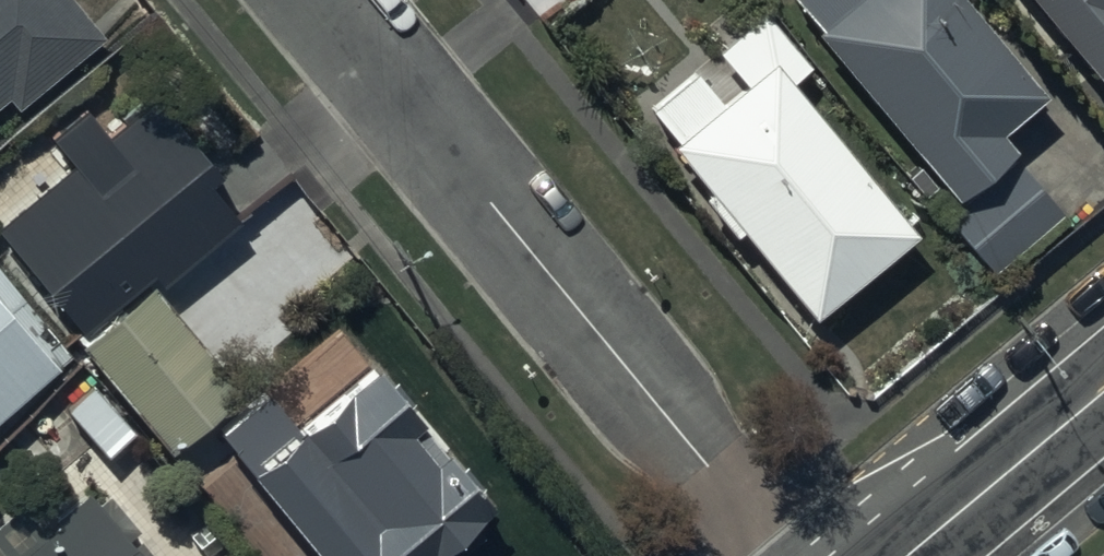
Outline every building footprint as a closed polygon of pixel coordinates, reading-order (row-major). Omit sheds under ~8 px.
[(6,92),(15,102),(103,29),(79,0),(0,0),(0,97),(6,92)] [(815,20),(809,26),(952,193),(1012,142),(996,123),(1040,86),(966,0),(798,0),(815,20)] [(1103,88),(1103,0),(1031,0),(1103,88)] [(740,77),(666,138),(809,309),(912,224),(788,75),(806,60),(761,7),(714,45),(740,77)] [(0,216),(0,230),(81,326),(151,267),(160,278),(236,214),(206,178),(220,167),(153,87),(0,216)] [(1012,154),(944,211),(990,266),(1058,210),(1012,154)] [(71,352),(0,267),(0,412),(71,352)] [(239,387),(149,277),(78,339),(106,373),(68,404),(107,451),(148,417),(170,443),(239,387)] [(367,358),(297,417),(268,383),(217,426),(247,462),(244,465),(304,536),(280,555),(418,555),(487,498),(367,358)] [(90,493),(42,530),(17,503),(0,517),(0,555),(143,555),(90,493)]
